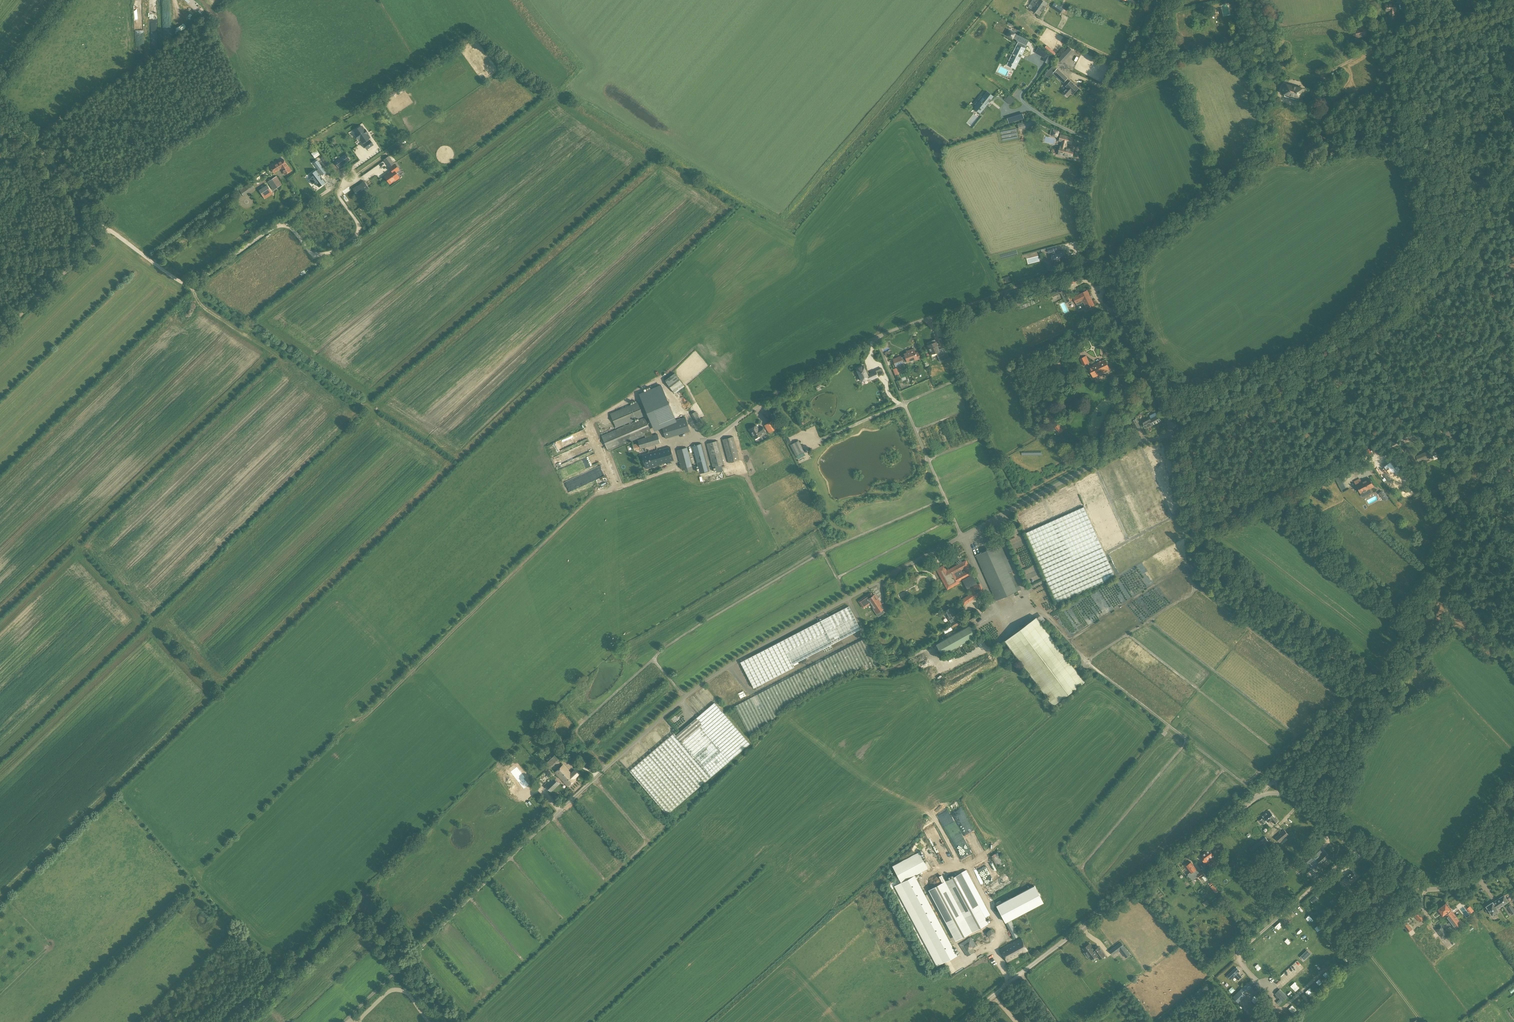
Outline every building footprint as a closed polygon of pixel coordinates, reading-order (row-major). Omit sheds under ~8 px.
[(135,9),(143,8),(142,0),(134,2),(135,9)] [(198,3),(195,0),(184,0),(192,8),(198,3)] [(1048,3),(1043,0),(1032,0),(1030,3),(1034,6),(1032,9),(1040,15),(1048,3)] [(1396,3),(1385,4),(1385,9),(1386,9),(1386,8),(1389,8),(1389,19),(1397,19),(1396,11),(1396,3)] [(1355,38),(1366,35),(1367,32),(1366,30),(1365,27),(1353,30),(1353,32),(1353,35),(1355,38)] [(1010,30),(1007,36),(1013,39),(1016,33),(1010,30)] [(1022,55),(1022,54),(1025,48),(1024,48),(1025,45),(1019,42),(1018,45),(1017,44),(1012,54),(1015,55),(1013,59),(1010,57),(1008,61),(1012,63),(1012,64),(1013,64),(1016,65),(1017,65),(1021,57),(1022,55)] [(1044,57),(1046,52),(1037,47),(1035,52),(1044,57)] [(1071,53),(1073,51),(1070,48),(1059,59),(1061,61),(1070,52),(1071,53)] [(1044,58),(1043,60),(1048,63),(1051,58),(1049,57),(1046,55),(1044,58)] [(1057,69),(1053,66),(1045,75),(1049,78),(1053,73),(1064,82),(1068,78),(1057,69)] [(1074,93),(1079,88),(1070,81),(1066,86),(1067,87),(1063,93),(1067,97),(1072,91),(1074,93)] [(1301,98),(1304,89),(1285,84),(1282,93),(1301,98)] [(994,96),(988,91),(984,96),(983,95),(976,104),(977,104),(977,105),(984,110),(991,102),(993,100),(992,99),(994,96)] [(1019,113),(1010,116),(1012,122),(1021,119),(1019,113)] [(968,123),(972,126),(979,118),(974,114),(968,123)] [(1019,129),(1034,125),(1032,119),(1017,123),(1019,129)] [(362,146),(365,150),(372,145),(369,141),(368,141),(366,139),(368,138),(365,134),(366,133),(363,130),(362,131),(359,127),(353,132),(354,134),(353,135),(357,140),(358,139),(361,143),(362,142),(364,144),(362,146)] [(1066,147),(1069,136),(1061,135),(1059,141),(1062,141),(1061,145),(1058,155),(1065,156),(1065,155),(1072,157),(1074,149),(1067,148),(1067,147),(1066,147)] [(316,150),(311,153),(315,158),(320,155),(316,150)] [(334,162),(338,168),(350,159),(346,153),(334,162)] [(287,166),(286,165),(287,164),(282,158),(270,167),(271,168),(273,171),(273,172),(280,167),(285,173),(291,169),(288,165),(287,166)] [(314,163),(313,163),(318,169),(322,175),(323,175),(322,174),(326,172),(317,160),(317,161),(314,163)] [(403,177),(399,169),(401,168),(398,162),(391,166),(393,170),(385,175),(391,184),(403,177)] [(312,177),(309,180),(312,184),(314,183),(316,182),(316,183),(319,187),(320,187),(319,187),(325,182),(325,183),(326,182),(321,176),(317,171),(316,170),(316,171),(310,175),(310,174),(310,175),(312,177)] [(277,176),(268,182),(273,190),(282,184),(277,176)] [(369,188),(364,181),(363,182),(357,186),(353,189),(358,196),(362,193),(366,190),(369,188)] [(243,196),(255,187),(251,182),(239,190),(243,196)] [(267,185),(259,190),(265,199),(273,194),(267,185)] [(1054,264),(1067,260),(1064,252),(1052,255),(1054,264)] [(1073,299),(1066,286),(1061,288),(1051,293),(1053,297),(1061,293),(1066,303),(1073,299)] [(1094,305),(1087,291),(1073,297),(1077,305),(1084,302),(1087,308),(1094,305)] [(947,354),(944,355),(942,348),(939,349),(936,342),(935,339),(927,342),(928,345),(931,354),(936,352),(940,361),(948,358),(947,354)] [(901,356),(893,359),(895,366),(903,363),(902,361),(906,359),(907,362),(914,359),(915,360),(920,358),(920,357),(922,357),(920,352),(918,352),(915,353),(914,348),(908,350),(909,351),(908,351),(908,352),(904,354),(905,356),(901,357),(901,356)] [(1083,366),(1090,362),(1086,355),(1080,359),(1083,366)] [(1105,361),(1105,359),(1102,361),(1102,362),(1094,366),(1093,365),(1088,367),(1092,374),(1097,372),(1100,370),(1102,372),(1109,369),(1107,364),(1108,363),(1108,362),(1108,361),(1107,361),(1106,360),(1105,361)] [(1052,371),(1062,370),(1061,362),(1051,363),(1052,371)] [(863,366),(856,369),(861,381),(867,378),(868,381),(877,377),(875,371),(867,375),(863,366)] [(684,386),(674,373),(665,380),(674,393),(684,386)] [(639,394),(652,426),(675,416),(661,385),(639,394)] [(616,427),(644,416),(638,402),(610,413),(616,427)] [(701,419),(696,411),(691,414),(696,422),(701,419)] [(1156,412),(1149,415),(1150,417),(1150,418),(1149,417),(1142,422),(1145,428),(1153,424),(1161,420),(1156,412)] [(652,435),(645,417),(601,436),(608,451),(645,435),(646,437),(637,440),(640,449),(660,443),(658,434),(652,435)] [(665,438),(690,431),(685,417),(666,423),(666,425),(662,426),(665,438)] [(1136,429),(1140,427),(1136,419),(1131,421),(1136,429)] [(769,432),(776,428),(772,421),(765,425),(769,432)] [(1058,425),(1058,424),(1054,427),(1059,433),(1063,431),(1060,427),(1061,426),(1059,425),(1058,425)] [(758,428),(756,425),(749,429),(755,439),(762,434),(761,433),(765,431),(762,426),(758,428)] [(729,461),(739,458),(733,435),(722,438),(729,461)] [(576,487),(605,477),(595,450),(589,448),(588,444),(589,441),(588,439),(551,452),(550,452),(555,466),(562,468),(570,465),(571,465),(571,463),(581,459),(581,460),(584,468),(582,472),(576,470),(575,474),(569,476),(571,480),(574,481),(573,484),(577,485),(576,487)] [(713,466),(724,463),(717,439),(706,442),(713,466)] [(796,456),(804,451),(799,440),(790,445),(796,456)] [(1380,445),(1383,450),(1389,446),(1387,441),(1380,445)] [(709,471),(702,443),(691,446),(692,451),(694,451),(700,474),(709,471)] [(646,469),(654,467),(654,465),(674,460),(670,447),(642,455),(646,468),(646,469)] [(682,469),(692,466),(687,447),(677,450),(682,469)] [(1416,457),(1409,447),(1405,449),(1412,460),(1416,457)] [(1416,457),(1419,463),(1438,454),(1436,448),(1416,457)] [(1384,467),(1382,469),(1385,474),(1385,473),(1388,472),(1390,475),(1394,472),(1396,475),(1402,471),(1397,466),(1395,468),(1390,461),(1384,466),(1384,467)] [(1369,489),(1373,486),(1369,478),(1356,485),(1363,497),(1371,492),(1369,489)] [(1385,502),(1389,499),(1382,490),(1378,493),(1385,502)] [(1048,515),(1043,504),(1018,513),(1022,525),(1048,515)] [(1084,506),(1025,533),(1057,603),(1116,577),(1084,506)] [(1014,584),(1010,576),(1013,575),(1011,571),(1012,570),(1000,544),(976,555),(995,598),(996,600),(1020,589),(1019,585),(1018,586),(1016,583),(1014,584)] [(975,584),(974,579),(972,579),(970,575),(973,573),(966,560),(961,563),(961,561),(958,562),(959,564),(946,571),(943,565),(936,569),(947,589),(959,583),(958,581),(968,576),(969,577),(964,579),(964,582),(969,588),(973,585),(974,586),(969,589),(972,593),(961,600),(963,605),(984,591),(979,583),(976,585),(975,584)] [(1024,570),(1029,582),(1040,578),(1035,565),(1024,570)] [(873,595),(871,593),(859,601),(863,608),(870,603),(874,610),(878,616),(884,612),(882,609),(884,608),(875,594),(873,595)] [(754,688),(794,667),(793,664),(860,629),(849,606),(740,662),(754,688)] [(955,621),(953,617),(956,616),(951,607),(944,611),(949,619),(951,623),(950,624),(952,628),(958,624),(956,620),(955,621)] [(1053,705),(1085,681),(1037,617),(1005,641),(1053,705)] [(942,654),(977,635),(971,624),(936,644),(942,654)] [(870,669),(879,664),(865,638),(734,706),(751,737),(791,703),(862,666),(864,671),(869,668),(870,669)] [(750,744),(714,702),(676,735),(674,733),(630,770),(667,815),(750,744)] [(559,747),(564,742),(563,740),(556,731),(550,736),(559,747)] [(550,768),(559,760),(554,755),(545,763),(550,768)] [(571,773),(563,764),(555,772),(568,786),(576,778),(575,778),(579,774),(575,770),(571,773)] [(518,769),(511,774),(525,791),(531,786),(518,769)] [(551,791),(559,784),(554,778),(546,786),(551,791)] [(1263,818),(1260,821),(1263,824),(1266,822),(1265,821),(1266,820),(1268,822),(1271,819),(1275,823),(1278,821),(1275,817),(1270,811),(1267,814),(1266,813),(1263,816),(1265,818),(1264,819),(1263,818)] [(1279,842),(1289,835),(1284,830),(1275,837),(1279,842)] [(1254,844),(1254,845),(1257,849),(1268,841),(1265,836),(1254,844)] [(1286,858),(1273,842),(1269,846),(1272,851),(1273,850),(1283,861),(1286,858)] [(1320,863),(1329,855),(1325,852),(1322,855),(1320,854),(1324,850),(1322,847),(1313,855),(1315,858),(1317,857),(1318,858),(1317,860),(1320,863)] [(1205,863),(1209,861),(1208,859),(1214,855),(1209,849),(1201,854),(1203,857),(1202,858),(1205,863)] [(901,861),(892,866),(898,877),(901,883),(914,876),(928,868),(919,852),(901,861)] [(997,852),(990,856),(997,867),(1004,863),(997,852)] [(1297,868),(1303,874),(1315,863),(1309,857),(1297,868)] [(1191,862),(1186,866),(1190,872),(1188,874),(1188,875),(1190,877),(1191,877),(1196,874),(1196,875),(1197,875),(1201,880),(1203,878),(1205,881),(1208,878),(1205,874),(1202,870),(1199,873),(1196,869),(1191,862)] [(1203,863),(1199,866),(1202,870),(1205,874),(1211,869),(1208,865),(1206,866),(1203,863)] [(999,877),(1006,871),(1002,866),(995,872),(999,877)] [(1351,882),(1357,876),(1352,871),(1346,876),(1343,879),(1346,881),(1348,879),(1351,882)] [(961,872),(932,888),(958,938),(975,929),(987,922),(961,872)] [(1005,887),(1013,883),(1007,873),(999,877),(1003,885),(1004,885),(1005,887)] [(1265,875),(1260,881),(1263,884),(1269,878),(1265,875)] [(901,883),(894,886),(937,966),(957,955),(914,876),(901,883)] [(1215,892),(1219,890),(1214,884),(1210,887),(1215,892)] [(997,905),(997,906),(1005,921),(1042,902),(1034,886),(997,905)] [(1375,896),(1372,894),(1371,896),(1373,898),(1373,899),(1376,902),(1379,899),(1378,898),(1379,896),(1378,895),(1376,897),(1375,896)] [(1504,895),(1496,900),(1497,901),(1500,907),(1508,902),(1504,895)] [(1488,909),(1486,910),(1488,913),(1490,912),(1492,915),(1494,914),(1494,915),(1497,913),(1497,912),(1498,911),(1497,909),(1500,907),(1497,901),(1493,903),(1492,902),(1486,906),(1488,909)] [(1450,910),(1448,907),(1449,906),(1446,903),(1437,909),(1442,916),(1445,913),(1446,915),(1445,915),(1455,928),(1461,923),(1452,910),(1451,909),(1450,910)] [(1419,921),(1423,916),(1416,909),(1412,913),(1419,921)] [(1014,938),(1019,935),(1011,920),(1005,922),(1014,938)] [(1401,923),(1409,932),(1412,929),(1405,920),(1401,923)] [(1442,936),(1446,933),(1441,926),(1436,929),(1442,936)] [(989,938),(994,937),(995,931),(990,928),(986,933),(989,938)] [(969,953),(974,949),(973,947),(976,945),(971,937),(967,939),(959,944),(964,952),(968,950),(969,953)] [(1007,962),(1027,950),(1021,938),(1000,949),(1007,962)] [(1116,946),(1110,950),(1113,955),(1120,950),(1125,958),(1126,957),(1130,954),(1121,942),(1116,946)] [(1088,957),(1089,956),(1091,959),(1097,955),(1100,959),(1105,955),(1099,946),(1094,950),(1090,944),(1083,948),(1086,951),(1084,953),(1088,957)] [(1311,954),(1307,950),(1300,957),(1301,958),(1302,960),(1304,961),(1305,960),(1309,956),(1310,955),(1311,954)] [(1239,974),(1238,973),(1240,971),(1236,967),(1227,976),(1230,979),(1231,978),(1234,976),(1238,980),(1242,977),(1241,976),(1239,974)] [(1245,996),(1244,994),(1243,994),(1251,987),(1247,983),(1242,989),(1233,997),(1238,1003),(1242,1000),(1245,996)] [(1262,989),(1253,997),(1257,1002),(1263,997),(1261,994),(1264,991),(1262,989)] [(1280,989),(1276,994),(1283,1001),(1287,996),(1280,989)] [(1265,994),(1257,1007),(1261,1009),(1269,997),(1265,994)] [(1256,1009),(1250,1014),(1256,1021),(1262,1016),(1256,1009)]
